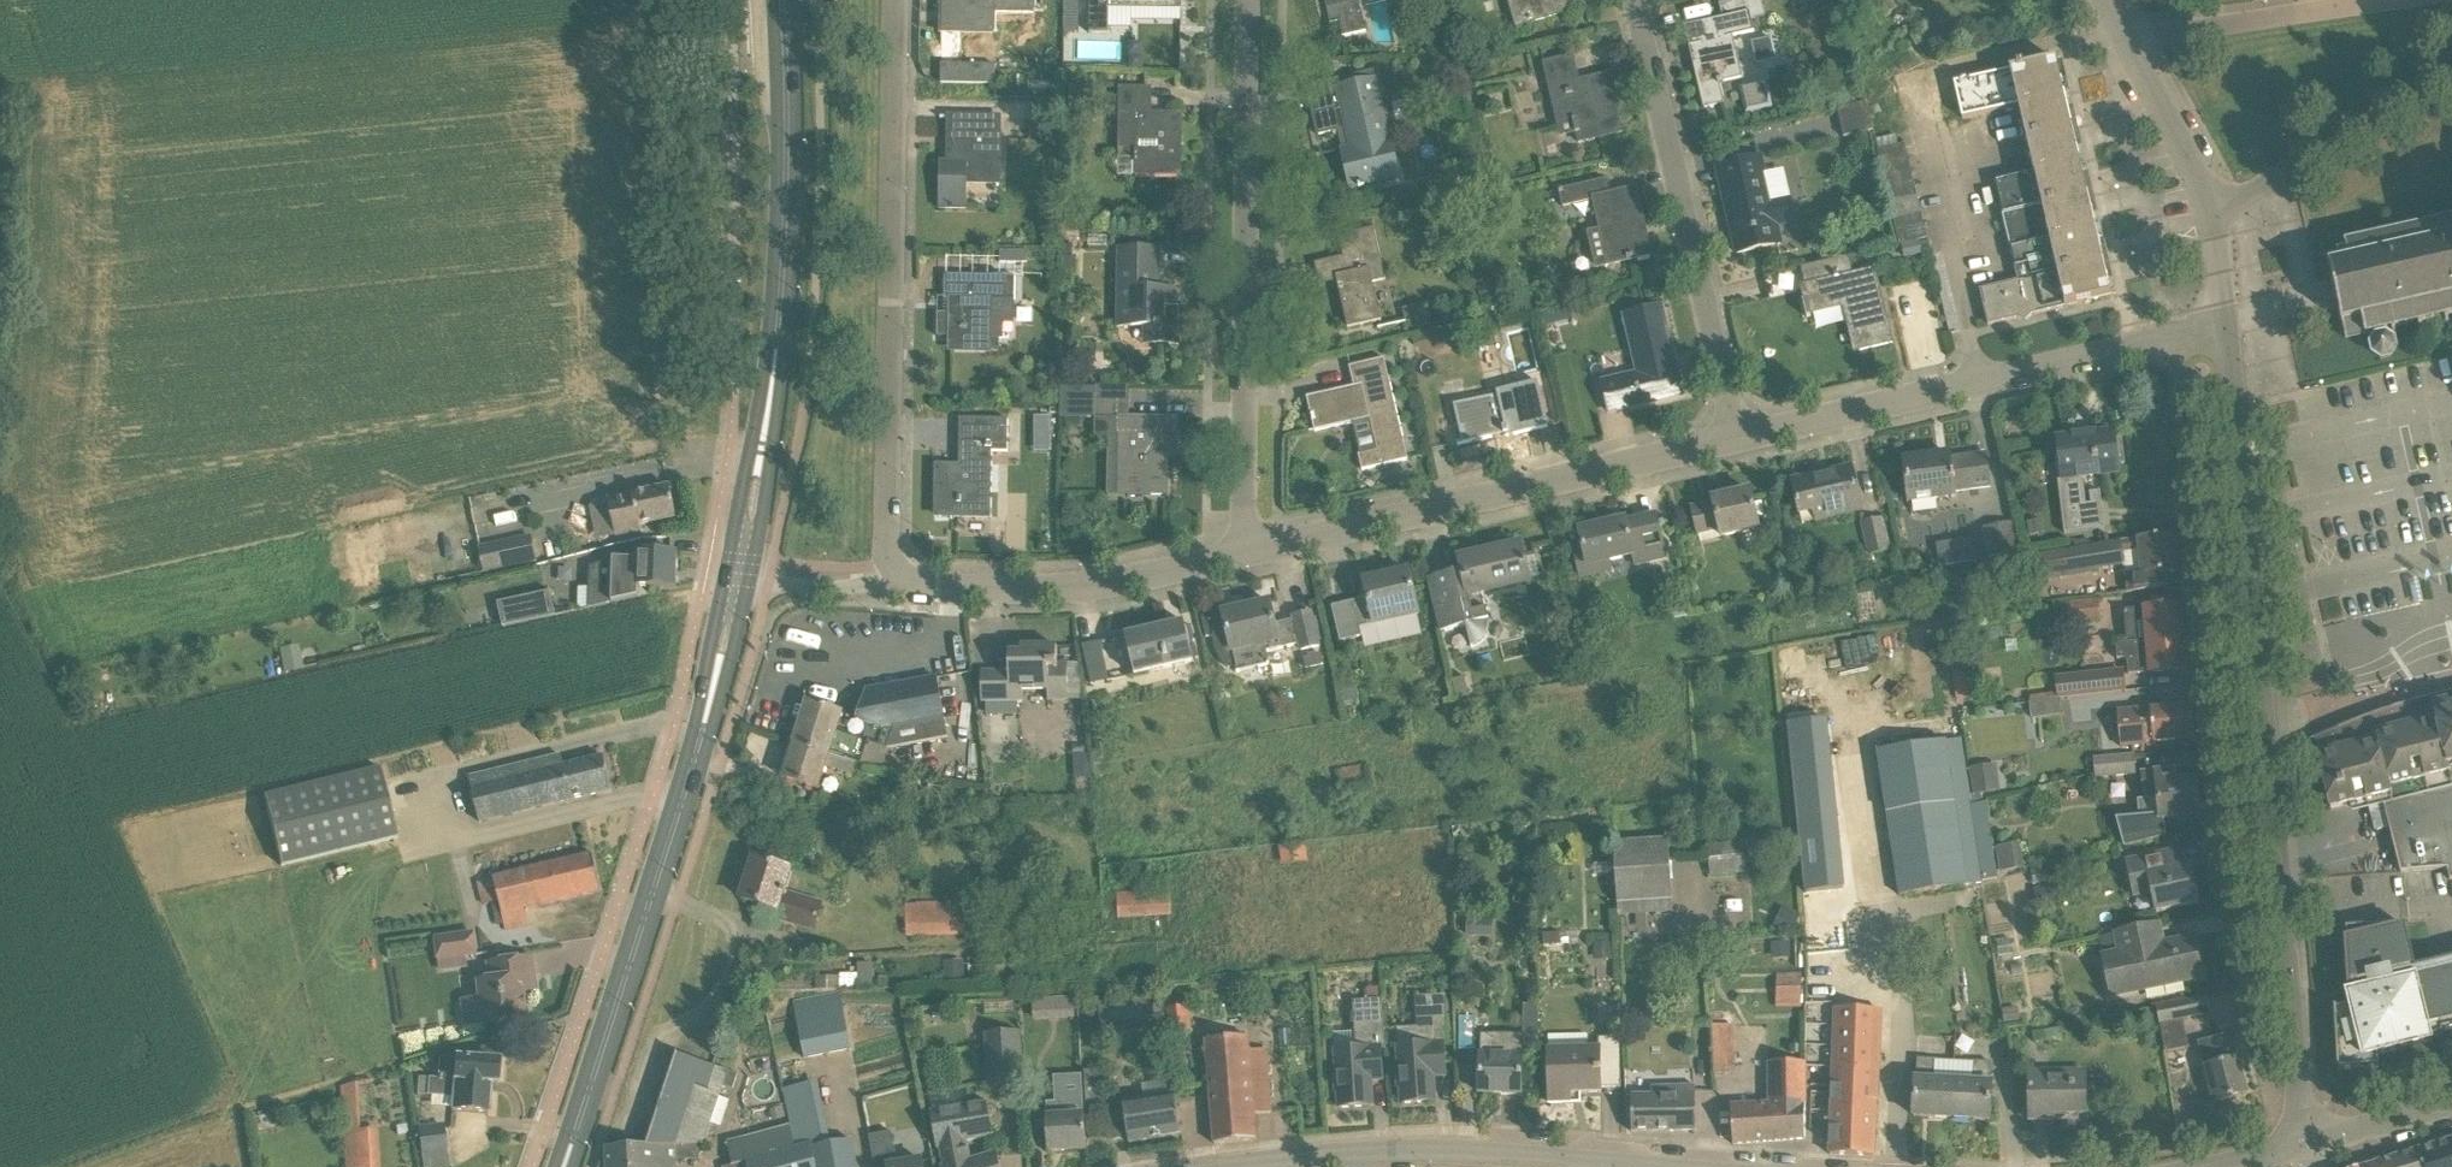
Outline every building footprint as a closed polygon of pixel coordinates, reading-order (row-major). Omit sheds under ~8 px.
[(942,32),(997,33),(997,10),(1037,11),(1037,0),(943,0),(942,32)] [(1090,33),(1109,34),(1109,8),(1183,9),(1183,0),(1091,0),(1090,33)] [(1331,24),(1342,21),(1345,34),(1343,35),(1343,37),(1367,31),(1359,0),(1325,0),(1331,24)] [(1517,26),(1589,5),(1587,0),(1509,0),(1517,26)] [(1755,32),(1750,11),(1765,8),(1763,0),(1733,0),(1720,3),(1723,17),(1685,26),(1690,46),(1696,45),(1701,65),(1695,67),(1705,109),(1706,109),(1705,107),(1723,103),(1719,84),(1741,79),(1732,37),(1755,32)] [(1879,18),(1895,10),(1890,0),(1870,0),(1879,18)] [(1772,35),(1755,40),(1761,61),(1778,56),(1772,35)] [(1466,65),(1472,95),(1527,82),(1521,53),(1466,65)] [(1610,74),(1586,79),(1580,81),(1574,56),(1545,63),(1562,137),(1578,133),(1580,142),(1623,132),(1610,74)] [(2011,248),(2019,281),(1981,290),(1989,325),(2018,318),(2026,321),(2033,314),(2112,296),(2112,294),(2110,294),(2056,60),(2024,67),(2023,64),(2018,65),(2019,69),(1982,77),(1989,111),(2014,105),(2038,206),(2002,214),(2010,248),(2011,248)] [(1459,62),(1448,61),(1452,86),(1461,84),(1460,76),(1461,76),(1459,62)] [(996,84),(997,64),(951,63),(942,63),(942,83),(966,83),(996,84)] [(1400,178),(1375,70),(1335,79),(1341,107),(1313,114),(1313,115),(1315,115),(1319,135),(1338,130),(1352,189),(1400,178)] [(1741,86),(1746,114),(1774,108),(1768,81),(1741,86)] [(1182,114),(1151,114),(1151,90),(1151,88),(1120,88),(1120,152),(1137,152),(1136,173),(1181,175),(1182,114)] [(1031,133),(1060,133),(1060,94),(1031,94),(1031,133)] [(1867,102),(1838,109),(1845,137),(1874,130),(1867,102)] [(948,162),(941,162),(940,208),(969,208),(969,182),(999,182),(1000,117),(948,116),(948,162)] [(1899,145),(1896,135),(1876,140),(1879,150),(1899,145)] [(1899,145),(1879,150),(1882,163),(1909,157),(1906,144),(1899,145)] [(1791,196),(1787,197),(1782,176),(1767,179),(1761,156),(1718,166),(1738,253),(1782,244),(1778,228),(1797,223),(1791,196)] [(1909,157),(1882,163),(1884,175),(1912,169),(1909,157)] [(1912,169),(1884,175),(1887,187),(1914,181),(1912,169)] [(1636,189),(1611,195),(1607,179),(1559,189),(1563,207),(1595,200),(1601,229),(1588,232),(1596,270),(1615,265),(1614,260),(1627,257),(1628,260),(1652,255),(1636,189)] [(1914,181),(1887,187),(1890,200),(1917,193),(1914,181)] [(1917,193),(1890,200),(1893,212),(1920,206),(1917,193)] [(1920,206),(1893,212),(1896,224),(1923,218),(1920,206)] [(2423,221),(2424,227),(2402,232),(2401,226),(2370,234),(2371,239),(2345,245),(2346,253),(2337,255),(2339,264),(2329,267),(2346,338),(2374,333),(2375,338),(2371,344),(2374,354),(2382,359),(2391,357),(2397,349),(2394,340),(2388,335),(2387,330),(2392,329),(2393,334),(2397,333),(2396,328),(2418,323),(2420,328),(2423,328),(2422,322),(2445,317),(2446,322),(2450,322),(2449,316),(2451,315),(2451,215),(2423,221)] [(1901,245),(1928,239),(1923,218),(1896,224),(1901,245)] [(1373,283),(1387,279),(1375,228),(1339,236),(1348,273),(1310,281),(1311,283),(1336,277),(1348,328),(1382,321),(1373,283)] [(1923,254),(1920,241),(1902,245),(1905,258),(1923,254)] [(1065,245),(1065,256),(1073,256),(1073,245),(1065,245)] [(1180,290),(1153,290),(1154,269),(1160,269),(1161,249),(1119,247),(1119,326),(1156,326),(1155,345),(1178,344),(1178,307),(1180,306),(1180,290)] [(1077,275),(1078,257),(1073,256),(1065,256),(1063,284),(1073,284),(1073,275),(1077,275)] [(1877,269),(1854,275),(1850,258),(1803,267),(1807,285),(1802,286),(1805,300),(1803,301),(1807,318),(1811,316),(1810,309),(1848,300),(1860,350),(1893,343),(1877,269)] [(1924,259),(1891,266),(1898,295),(1930,287),(1924,259)] [(1011,299),(1016,299),(1016,276),(945,275),(945,298),(954,299),(953,313),(938,313),(938,337),(953,337),(953,347),(1000,348),(1000,319),(1011,320),(1011,299)] [(1503,316),(1501,306),(1488,309),(1491,319),(1503,316)] [(1677,364),(1676,364),(1662,306),(1626,315),(1640,373),(1603,382),(1610,413),(1684,396),(1677,364)] [(1385,358),(1350,366),(1354,387),(1308,397),(1315,431),(1354,422),(1352,417),(1369,413),(1377,451),(1359,455),(1363,470),(1409,460),(1385,358)] [(1096,389),(1061,388),(1061,418),(1096,418),(1096,399),(1096,389)] [(1533,388),(1456,406),(1463,441),(1447,445),(1448,447),(1492,436),(1492,432),(1504,430),(1505,434),(1542,425),(1533,388)] [(1031,407),(1038,407),(1058,407),(1058,392),(1031,391),(1031,407)] [(1169,495),(1169,442),(1179,442),(1179,417),(1130,417),(1131,399),(1096,399),(1096,418),(1119,418),(1118,493),(1109,493),(1109,494),(1127,495),(1169,495)] [(1034,417),(1034,432),(1052,432),(1052,417),(1034,417)] [(993,451),(1009,452),(1009,419),(961,419),(960,464),(936,464),(935,482),(939,482),(939,516),(992,517),(993,451)] [(2058,440),(2068,528),(2063,529),(2064,536),(2106,530),(2101,493),(2091,494),(2092,503),(2086,504),(2083,476),(2120,471),(2119,464),(2125,463),(2122,439),(2116,440),(2115,433),(2058,440)] [(1987,453),(1950,458),(1950,454),(1904,460),(1909,501),(1955,495),(1954,491),(1991,486),(1987,453)] [(1853,472),(1822,479),(1819,478),(1816,475),(1793,481),(1798,501),(1801,514),(1815,511),(1817,522),(1863,512),(1853,472)] [(677,518),(670,487),(596,503),(591,510),(597,539),(643,530),(642,525),(677,518)] [(1760,527),(1751,491),(1713,499),(1714,502),(1693,507),(1700,541),(1722,536),(1760,527)] [(1667,560),(1657,514),(1627,521),(1627,519),(1580,530),(1584,548),(1575,550),(1579,568),(1582,579),(1614,572),(1612,562),(1633,557),(1635,567),(1667,560)] [(1884,517),(1862,522),(1869,555),(1892,549),(1884,517)] [(2027,523),(2030,536),(2044,534),(2041,520),(2027,523)] [(2015,521),(1984,527),(1989,558),(2021,553),(2015,521)] [(2176,534),(2152,538),(2124,542),(2124,539),(2022,556),(2027,584),(2101,572),(2101,569),(2125,565),(2128,594),(2169,588),(2167,573),(2180,571),(2176,534)] [(533,537),(479,549),(484,573),(538,561),(533,537)] [(1972,538),(1939,541),(1940,562),(1974,560),(1972,538)] [(1480,643),(1481,643),(1483,640),(1485,638),(1487,636),(1488,633),(1489,630),(1490,629),(1490,626),(1490,624),(1490,620),(1487,609),(1483,592),(1530,582),(1521,544),(1460,559),(1463,570),(1440,576),(1446,604),(1440,606),(1446,631),(1467,626),(1472,647),(1478,644),(1480,643)] [(639,597),(640,587),(677,588),(678,554),(639,553),(638,560),(614,559),(591,567),(591,583),(590,609),(639,597)] [(1409,570),(1364,581),(1368,598),(1333,606),(1342,642),(1362,637),(1359,623),(1374,620),(1375,624),(1419,614),(1409,570)] [(1850,596),(1849,588),(1834,590),(1835,599),(1850,596)] [(504,627),(541,619),(535,594),(498,602),(504,627)] [(2100,599),(2054,604),(2056,624),(2102,619),(2100,599)] [(1313,613),(1294,617),(1294,619),(1276,624),(1271,602),(1223,613),(1224,616),(1218,617),(1217,615),(1203,618),(1207,638),(1214,636),(1215,643),(1217,649),(1219,656),(1221,659),(1224,663),(1230,669),(1237,667),(1238,672),(1270,665),(1268,652),(1301,644),(1302,651),(1320,647),(1313,613)] [(1689,604),(1673,607),(1676,619),(1692,616),(1689,604)] [(2183,606),(2124,610),(2125,624),(2127,624),(2128,642),(2185,637),(2183,606)] [(1189,641),(1195,640),(1192,626),(1187,627),(1185,622),(1127,635),(1136,674),(1194,661),(1189,641)] [(2128,642),(2117,643),(2118,659),(2125,658),(2129,661),(2130,675),(2188,670),(2185,637),(2128,642)] [(1100,639),(1082,645),(1093,683),(1111,678),(1100,639)] [(1068,664),(1058,664),(1057,646),(1009,647),(1010,671),(982,671),(983,701),(986,701),(1019,701),(1024,701),(1024,691),(1049,690),(1049,701),(1069,700),(1068,664)] [(304,669),(301,652),(281,656),(284,672),(304,669)] [(1323,653),(1304,657),(1307,669),(1326,665),(1323,653)] [(2125,668),(2056,676),(2058,692),(2059,699),(2127,691),(2125,668)] [(794,744),(856,763),(861,765),(884,770),(891,750),(888,750),(893,729),(946,719),(938,678),(867,691),(866,691),(857,718),(843,714),(843,713),(808,702),(794,744)] [(1466,678),(1453,681),(1457,698),(1470,695),(1466,678)] [(1340,683),(1346,707),(1360,704),(1354,680),(1340,683)] [(2440,694),(2415,701),(2403,705),(2391,709),(2379,713),(2369,716),(2359,720),(2337,729),(2326,734),(2304,744),(2315,787),(2325,785),(2331,808),(2368,799),(2391,794),(2393,802),(2384,804),(2401,873),(2447,869),(2450,880),(2451,879),(2451,691),(2440,694)] [(2061,713),(2059,699),(2030,702),(2032,717),(2061,713)] [(1019,715),(1019,701),(986,701),(987,715),(1019,715)] [(2191,707),(2152,710),(2152,708),(2118,711),(2121,747),(2155,743),(2155,742),(2194,738),(2191,707)] [(1984,882),(1983,881),(1972,804),(1962,738),(1878,752),(1902,895),(1984,882)] [(826,766),(853,774),(856,763),(794,744),(784,778),(819,789),(826,766)] [(2135,754),(2095,757),(2097,778),(2137,774),(2135,754)] [(613,790),(604,757),(565,766),(562,756),(470,777),(480,821),(613,790)] [(1368,764),(1338,770),(1342,791),(1372,786),(1368,764)] [(381,767),(264,796),(281,866),(398,837),(381,767)] [(1984,767),(1971,769),(1975,794),(1997,791),(1995,779),(1986,780),(1984,767)] [(2198,779),(2176,781),(2175,770),(2142,772),(2144,790),(2145,800),(2138,800),(2140,818),(2125,820),(2128,847),(2164,837),(2163,819),(2201,815),(2198,779)] [(1987,802),(1972,804),(1983,881),(1999,879),(1987,802)] [(1843,889),(1835,815),(1799,819),(1807,893),(1829,891),(1843,889)] [(1669,839),(1615,842),(1619,914),(1673,910),(1669,839)] [(1745,846),(1744,841),(1708,845),(1712,877),(1748,873),(1746,857),(1751,857),(1749,845),(1745,846)] [(2020,844),(1998,848),(2001,871),(2023,868),(2020,844)] [(1280,848),(1282,864),(1308,861),(1307,845),(1280,848)] [(2190,865),(2176,869),(2172,851),(2153,856),(2128,861),(2136,896),(2154,893),(2158,911),(2198,903),(2190,865)] [(602,891),(593,854),(494,877),(478,881),(483,905),(500,901),(506,931),(529,925),(525,908),(602,891)] [(788,892),(784,890),(790,870),(755,859),(754,863),(750,862),(746,876),(750,877),(743,899),(776,909),(774,915),(815,928),(822,906),(788,895),(788,892)] [(2055,883),(2034,888),(2039,909),(2060,904),(2055,883)] [(1172,889),(1118,893),(1119,918),(1173,915),(1172,889)] [(979,901),(909,903),(910,938),(967,936),(967,926),(980,926),(979,901)] [(1784,908),(1774,927),(1792,935),(1801,916),(1784,908)] [(1468,920),(1467,935),(1493,935),(1494,920),(1468,920)] [(2103,954),(2106,969),(2112,996),(2202,977),(2197,950),(2166,956),(2160,924),(2116,934),(2116,933),(2098,937),(2101,948),(2103,954)] [(2414,970),(2402,924),(2346,928),(2351,994),(2348,994),(2350,1004),(2337,1008),(2337,1007),(2335,1007),(2339,1069),(2367,1068),(2367,1066),(2354,1067),(2353,1060),(2377,1054),(2431,1041),(2431,1035),(2432,1023),(2442,1023),(2442,1029),(2441,1029),(2441,1031),(2442,1030),(2451,1028),(2451,961),(2414,970)] [(476,931),(436,936),(441,972),(469,968),(468,957),(479,956),(476,931)] [(1613,960),(1613,942),(1595,942),(1595,960),(1613,960)] [(1776,944),(1776,954),(1786,954),(1786,944),(1776,944)] [(524,984),(536,982),(533,958),(490,963),(492,981),(480,982),(482,997),(486,1020),(528,1014),(524,984)] [(969,958),(970,984),(986,984),(986,972),(985,972),(984,958),(969,958)] [(761,960),(747,970),(755,982),(769,972),(761,960)] [(964,960),(945,961),(946,982),(965,981),(964,960)] [(1806,1001),(1805,1061),(1805,1089),(1829,1089),(1830,1155),(1875,1156),(1879,1002),(1880,964),(1835,963),(1835,977),(1837,977),(1837,985),(1813,985),(1813,1002),(1806,1001)] [(1006,966),(987,967),(987,983),(1006,982),(1006,966)] [(1802,972),(1776,972),(1776,1000),(1802,1000),(1802,972)] [(839,976),(816,976),(817,990),(858,989),(858,973),(839,974),(839,976)] [(889,976),(879,976),(880,988),(890,988),(889,976)] [(841,991),(794,1001),(806,1060),(853,1050),(848,1027),(845,1011),(841,991)] [(1155,992),(1098,998),(1103,1041),(1160,1034),(1155,992)] [(1434,1076),(1446,1075),(1444,1044),(1449,1044),(1445,994),(1416,996),(1419,1045),(1398,1046),(1400,1068),(1397,1069),(1398,1087),(1401,1087),(1402,1104),(1436,1101),(1434,1076)] [(1035,1009),(1042,1009),(1042,996),(1020,997),(1022,1025),(1028,1025),(1028,1034),(1036,1034),(1035,1009)] [(1015,999),(999,1000),(1000,1018),(1016,1016),(1015,999)] [(1372,1080),(1384,1079),(1381,1049),(1386,1048),(1383,999),(1380,999),(1368,1000),(1353,1001),(1356,1049),(1336,1050),(1337,1073),(1335,1073),(1336,1092),(1339,1091),(1340,1108),(1373,1106),(1372,1080)] [(2190,999),(2158,1006),(2162,1026),(2184,1021),(2194,1019),(2190,999)] [(1187,1006),(1171,1009),(1174,1033),(1191,1030),(1187,1006)] [(2019,1007),(2003,1010),(2005,1024),(2021,1021),(2019,1007)] [(2190,1047),(2184,1021),(2162,1026),(2167,1052),(2190,1047)] [(1736,1028),(1732,1024),(1712,1026),(1714,1054),(1715,1074),(1731,1074),(1731,1068),(1738,1068),(1736,1028)] [(1020,1032),(986,1034),(989,1082),(1023,1080),(1020,1032)] [(2238,1058),(2237,1058),(2230,1034),(2199,1041),(2205,1067),(2207,1066),(2215,1102),(2247,1094),(2238,1058)] [(1524,1036),(1483,1035),(1481,1093),(1523,1094),(1524,1036)] [(1267,1049),(1265,1050),(1249,1051),(1248,1036),(1204,1039),(1209,1082),(1215,1144),(1259,1140),(1256,1114),(1274,1112),(1267,1049)] [(1619,1037),(1599,1038),(1599,1049),(1548,1050),(1550,1104),(1572,1103),(1572,1094),(1602,1093),(1602,1088),(1621,1087),(1619,1037)] [(491,1084),(497,1084),(499,1061),(456,1058),(456,1059),(439,1058),(438,1078),(419,1077),(418,1094),(432,1095),(431,1107),(452,1108),(452,1109),(488,1112),(491,1084)] [(1953,1082),(1933,1082),(1934,1060),(1916,1060),(1914,1116),(1952,1117),(1953,1082)] [(1802,1089),(1805,1089),(1805,1061),(1771,1061),(1770,1104),(1731,1107),(1734,1145),(1806,1139),(1802,1089)] [(1953,1082),(1952,1117),(1990,1119),(1991,1063),(1974,1062),(1973,1083),(1953,1082)] [(705,1144),(729,1070),(718,1066),(710,1089),(697,1085),(678,1145),(648,1146),(605,1148),(599,1166),(680,1166),(680,1161),(700,1160),(705,1144)] [(1084,1072),(1087,1103),(1101,1102),(1100,1088),(1107,1087),(1106,1071),(1084,1072)] [(2085,1072),(2050,1073),(2032,1073),(2031,1121),(2053,1121),(2053,1113),(2086,1113),(2085,1072)] [(341,1084),(345,1166),(381,1166),(379,1128),(360,1128),(358,1081),(341,1084)] [(1697,1131),(1695,1085),(1652,1086),(1652,1096),(1631,1096),(1632,1132),(1697,1131)] [(1175,1094),(1123,1102),(1129,1143),(1182,1135),(1175,1094)] [(1085,1115),(1065,1116),(1065,1102),(1048,1103),(1048,1117),(1047,1117),(1049,1151),(1087,1149),(1085,1115)] [(995,1137),(988,1103),(931,1112),(937,1147),(941,1166),(1002,1166),(999,1153),(972,1158),(969,1142),(995,1137)] [(784,1107),(771,1110),(773,1121),(787,1117),(784,1107)] [(441,1123),(418,1126),(424,1166),(448,1166),(444,1136),(441,1123)] [(747,1162),(797,1147),(792,1125),(740,1138),(728,1141),(733,1165),(747,1162)] [(898,1165),(892,1132),(871,1136),(876,1166),(924,1166),(923,1160),(898,1165)] [(2419,1149),(2424,1166),(2451,1166),(2451,1139),(2419,1149)] [(814,1148),(813,1143),(797,1147),(747,1162),(748,1166),(858,1166),(853,1141),(814,1148)] [(2419,1149),(2376,1163),(2377,1166),(2424,1166),(2419,1149)]
